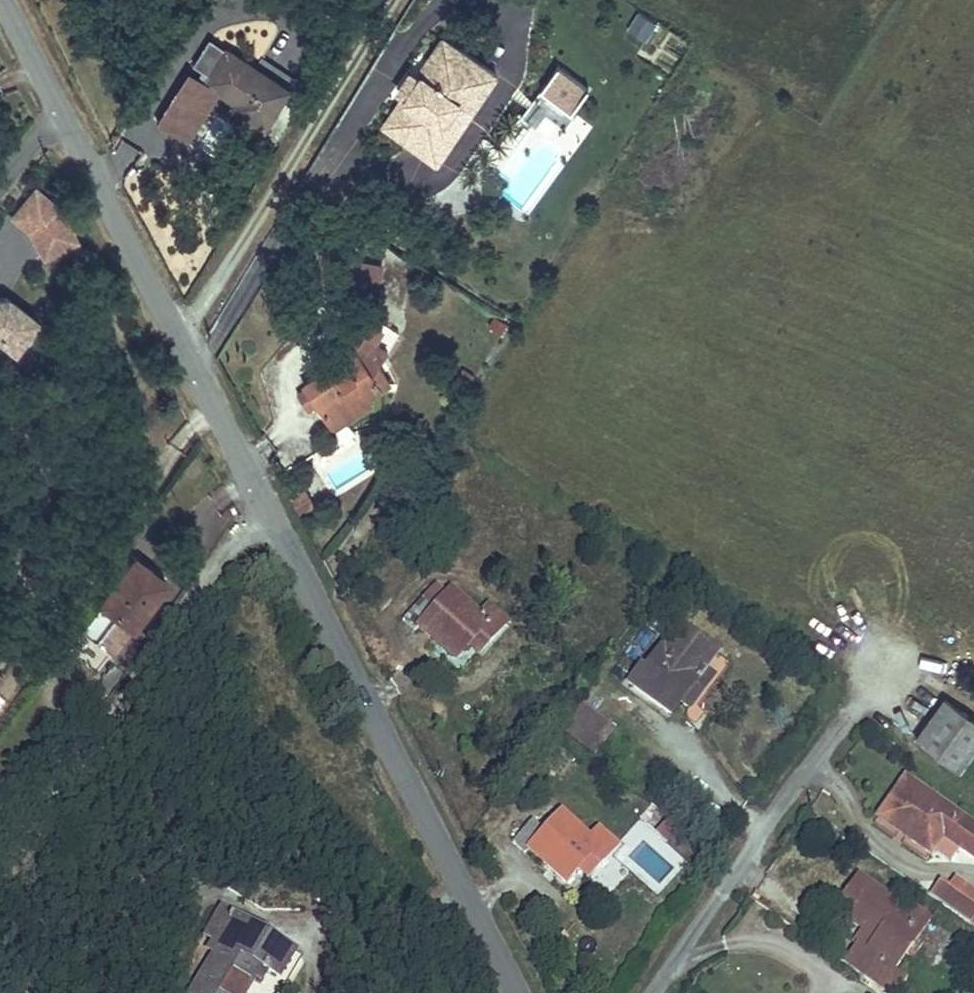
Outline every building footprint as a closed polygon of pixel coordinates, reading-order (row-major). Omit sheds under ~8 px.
[(637,11),(623,32),(643,45),(657,23),(637,11)] [(463,106),(477,115),(497,83),(443,50),(435,63),(436,68),(425,86),(414,104),(408,112),(404,114),(394,130),(394,136),(414,149),(422,136),(438,146),(463,106)] [(218,52),(197,87),(229,106),(226,111),(257,130),(281,92),(218,52)] [(541,90),(573,111),(589,87),(557,67),(541,90)] [(414,104),(425,86),(416,80),(404,98),(414,104)] [(445,168),(477,115),(463,106),(438,146),(422,136),(414,149),(445,168)] [(20,234),(41,207),(22,192),(0,219),(20,234)] [(60,241),(41,207),(20,234),(32,257),(60,241)] [(17,318),(0,305),(0,342),(17,318)] [(355,324),(348,330),(338,338),(338,360),(321,373),(317,370),(293,390),(326,430),(353,407),(362,399),(356,392),(348,381),(343,376),(373,345),(355,324)] [(348,381),(356,392),(365,385),(356,374),(348,381)] [(353,407),(326,430),(333,439),(360,415),(353,407)] [(305,512),(295,492),(280,499),(291,519),(305,512)] [(123,561),(91,606),(123,627),(153,582),(123,561)] [(415,606),(394,628),(406,638),(410,634),(447,667),(458,654),(462,658),(470,649),(476,654),(496,631),(479,616),(471,624),(441,598),(425,615),(415,606)] [(677,703),(686,708),(710,674),(701,668),(709,655),(673,629),(636,676),(634,674),(621,689),(664,719),(677,703)] [(913,737),(957,766),(973,743),(973,718),(942,696),(913,737)] [(579,714),(561,738),(590,759),(607,735),(579,714)] [(874,818),(926,853),(938,836),(968,857),(973,848),(973,829),(900,778),(874,818)] [(537,839),(516,859),(527,871),(534,865),(566,900),(580,887),(583,890),(589,885),(597,893),(620,870),(602,852),(591,862),(564,835),(548,850),(537,839)] [(841,964),(883,992),(897,992),(906,980),(894,971),(910,947),(900,940),(920,910),(901,896),(897,901),(855,871),(831,906),(859,926),(874,936),(864,951),(854,945),(841,964)] [(932,896),(973,926),(973,896),(946,878),(932,896)] [(900,940),(910,947),(931,917),(920,910),(900,940)] [(254,971),(269,979),(285,954),(215,912),(198,939),(213,948),(187,992),(240,992),(254,971)] [(848,941),(854,945),(864,951),(874,936),(859,926),(848,941)]
